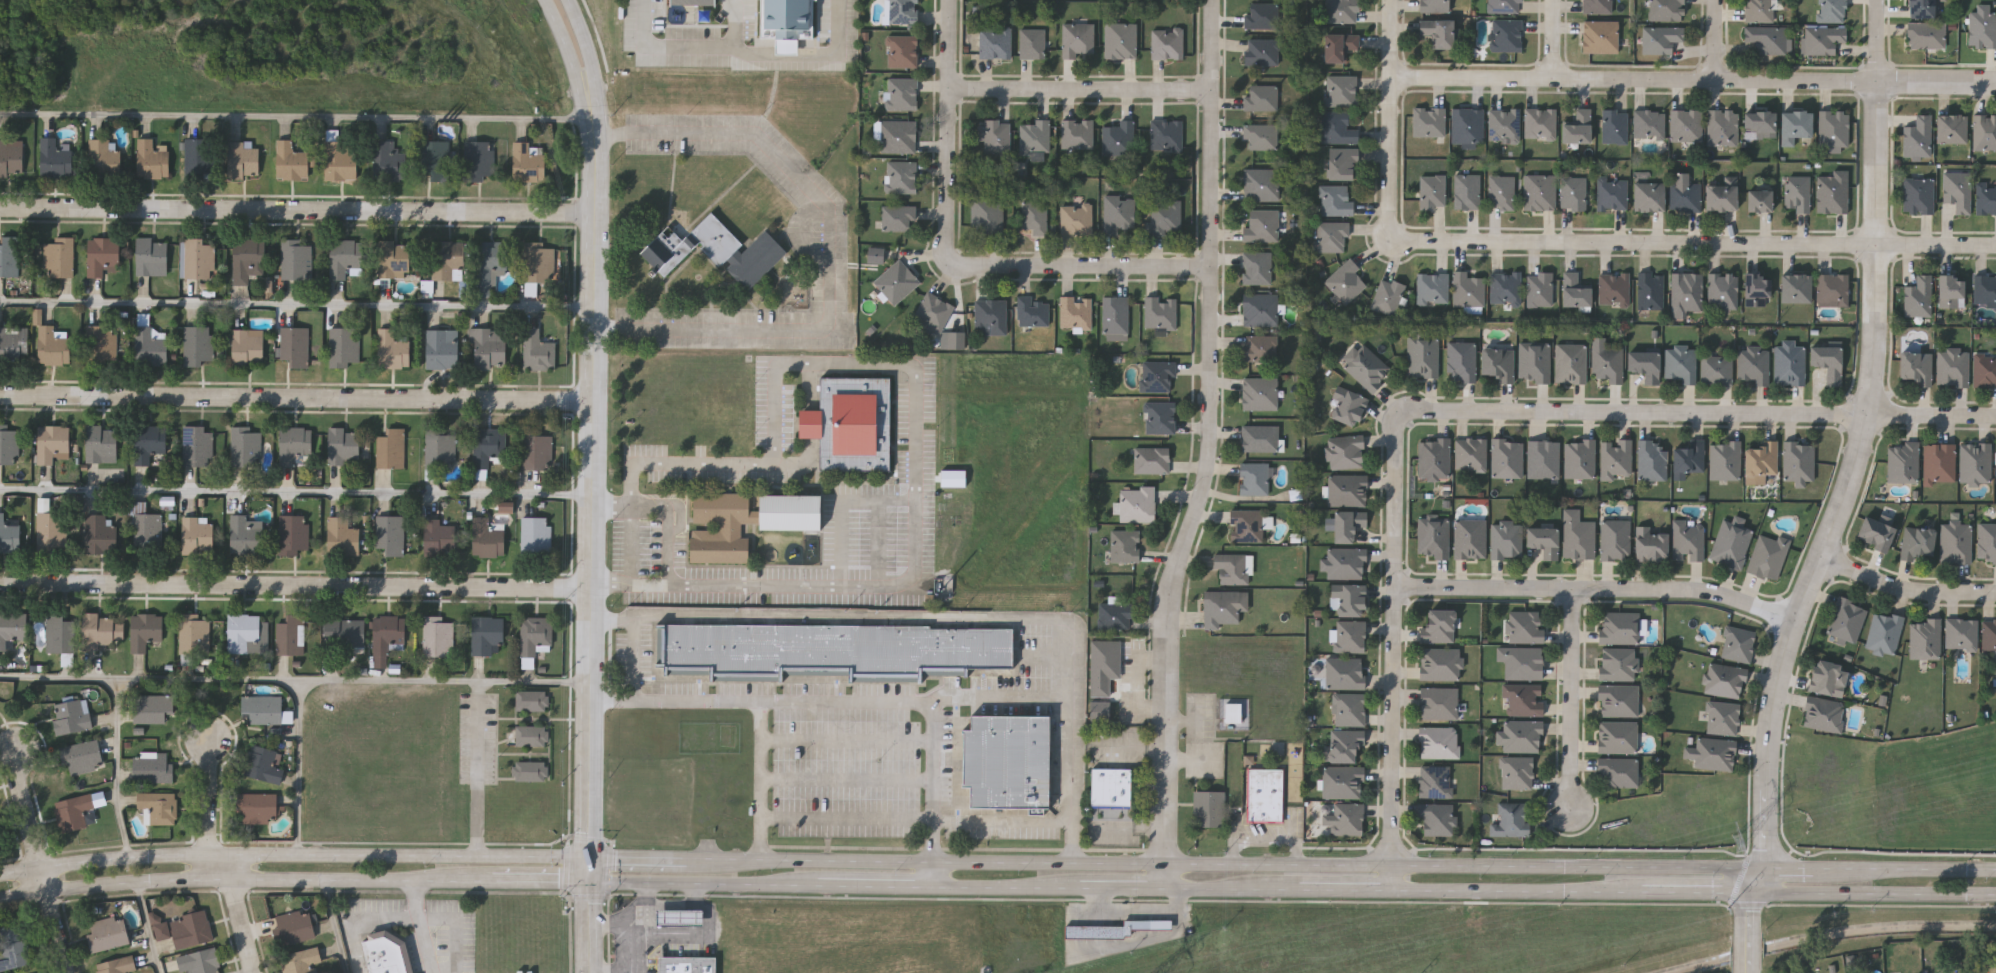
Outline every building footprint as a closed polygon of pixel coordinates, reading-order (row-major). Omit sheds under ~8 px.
[(761,37),(761,0),(813,0),(812,38),(797,38),(797,54),(776,53),(776,37),(761,37)] [(889,22),(889,0),(917,0),(917,22),(889,22)] [(1324,21),(1324,0),(1358,0),(1358,21),(1324,21)] [(1421,12),(1421,0),(1448,0),(1448,12),(1421,12)] [(1487,12),(1487,0),(1521,0),(1521,12),(1487,12)] [(1583,12),(1583,0),(1614,0),(1614,12),(1583,12)] [(1649,20),(1649,0),(1683,0),(1683,20),(1649,20)] [(1746,21),(1746,0),(1774,0),(1774,21),(1746,21)] [(1817,21),(1817,0),(1845,0),(1845,21),(1817,21)] [(1908,16),(1908,0),(1934,0),(1934,16),(1908,16)] [(1277,27),(1244,27),(1244,2),(1277,2),(1277,27)] [(1969,11),(1995,11),(1995,47),(1969,47),(1969,11)] [(1493,18),(1521,18),(1521,51),(1493,51),(1493,18)] [(1453,19),(1453,48),(1432,48),(1432,35),(1419,35),(1419,19),(1453,19)] [(1617,19),(1617,52),(1582,52),(1582,19),(1617,19)] [(1908,47),(1908,21),(1945,21),(1945,47),(1908,47)] [(1062,22),(1093,22),(1093,56),(1062,56),(1062,22)] [(1135,58),(1104,58),(1104,22),(1135,22),(1135,58)] [(1010,57),(979,57),(979,25),(1010,25),(1010,57)] [(1744,41),(1744,25),(1786,25),(1786,54),(1756,54),(1756,41),(1744,41)] [(1671,54),(1642,54),(1642,26),(1684,26),(1684,41),(1671,41),(1671,54)] [(1019,58),(1019,27),(1044,27),(1044,58),(1019,58)] [(1150,58),(1150,27),(1181,27),(1181,58),(1150,58)] [(1802,54),(1802,27),(1847,27),(1847,41),(1835,41),(1835,54),(1802,54)] [(1359,33),(1359,49),(1346,49),(1346,62),(1323,62),(1323,33),(1359,33)] [(887,66),(887,34),(917,34),(917,66),(887,66)] [(1244,38),(1277,38),(1277,64),(1244,64),(1244,38)] [(1357,74),(1357,105),(1325,105),(1325,74),(1357,74)] [(916,108),(887,108),(887,77),(916,77),(916,108)] [(1277,109),(1244,109),(1244,84),(1277,84),(1277,109)] [(1444,135),(1413,135),(1413,106),(1444,106),(1444,135)] [(1590,141),(1561,141),(1561,121),(1575,121),(1575,106),(1590,106),(1590,141)] [(1452,142),(1452,107),(1483,107),(1483,142),(1452,142)] [(1519,108),(1519,140),(1488,140),(1488,108),(1519,108)] [(1556,108),(1556,139),(1524,139),(1524,108),(1556,108)] [(1603,108),(1628,108),(1628,143),(1603,143),(1603,108)] [(1708,144),(1708,108),(1738,108),(1738,144),(1708,144)] [(1671,109),(1702,109),(1702,139),(1671,139),(1671,109)] [(1359,141),(1321,141),(1321,110),(1348,110),(1348,127),(1359,127),(1359,141)] [(1634,110),(1665,110),(1665,136),(1634,136),(1634,110)] [(1774,110),(1774,134),(1756,134),(1756,130),(1743,130),(1743,110),(1774,110)] [(1811,136),(1795,136),(1795,145),(1781,145),(1781,110),(1811,110),(1811,136)] [(1820,110),(1849,110),(1849,147),(1820,147),(1820,110)] [(1904,125),(1916,125),(1916,114),(1930,114),(1930,155),(1904,155),(1904,125)] [(1968,114),(1968,142),(1936,142),(1936,114),(1968,114)] [(1974,114),(1995,114),(1995,149),(1974,149),(1974,114)] [(1092,147),(1061,147),(1061,118),(1092,118),(1092,147)] [(915,151),(880,151),(880,119),(915,119),(915,151)] [(978,140),(978,119),(1009,120),(1009,153),(984,153),(984,140),(978,140)] [(1133,154),(1101,154),(1101,125),(1118,125),(1118,119),(1133,119),(1133,154)] [(1181,149),(1150,149),(1150,119),(1181,119),(1181,149)] [(1049,120),(1049,152),(1019,152),(1019,120),(1049,120)] [(1277,123),(1277,149),(1243,149),(1243,123),(1277,123)] [(41,175),(41,137),(73,137),(73,175),(41,175)] [(121,149),(121,175),(89,175),(90,137),(112,137),(112,149),(121,149)] [(138,176),(138,137),(154,137),(154,145),(170,145),(170,176),(138,176)] [(210,137),(211,174),(187,174),(186,137),(210,137)] [(293,138),(293,151),(309,151),(309,177),(277,177),(277,138),(293,138)] [(24,174),(0,174),(0,139),(24,139),(24,174)] [(326,178),(326,139),(348,139),(348,149),(357,149),(357,178),(326,178)] [(405,149),(405,176),(373,176),(373,139),(391,139),(391,149),(405,149)] [(449,180),(431,180),(431,172),(421,172),(421,139),(449,139),(449,180)] [(464,178),(464,140),(493,140),(493,178),(464,178)] [(260,141),(260,177),(229,177),(229,141),(260,141)] [(514,180),(514,141),(530,141),(530,152),(546,152),(546,180),(514,180)] [(1356,147),(1356,178),(1327,178),(1327,147),(1356,147)] [(915,192),(887,192),(887,160),(915,160),(915,192)] [(1279,167),(1279,199),(1244,199),(1244,167),(1279,167)] [(1848,211),(1817,211),(1817,174),(1832,174),(1832,169),(1848,169),(1848,211)] [(1453,208),(1453,172),(1480,172),(1480,208),(1453,208)] [(1971,214),(1955,214),(1955,201),(1944,201),(1944,172),(1971,172),(1971,214)] [(1420,174),(1445,174),(1445,207),(1420,207),(1420,174)] [(1489,209),(1489,174),(1514,174),(1514,209),(1489,209)] [(1556,209),(1524,209),(1524,174),(1556,174),(1556,209)] [(1586,209),(1561,209),(1561,175),(1586,175),(1586,209)] [(1785,175),(1810,175),(1810,210),(1785,210),(1785,175)] [(1597,208),(1597,177),(1628,177),(1628,208),(1597,208)] [(1933,212),(1903,212),(1903,177),(1933,177),(1933,212)] [(1664,210),(1634,210),(1634,181),(1664,181),(1664,210)] [(1700,209),(1670,209),(1670,182),(1700,182),(1700,209)] [(1977,183),(1995,183),(1995,213),(1977,213),(1977,183)] [(1321,214),(1321,184),(1348,184),(1348,197),(1354,197),(1354,214),(1321,214)] [(1736,184),(1736,210),(1706,210),(1706,184),(1736,184)] [(1746,210),(1746,188),(1772,188),(1772,210),(1746,210)] [(1104,232),(1104,195),(1134,195),(1134,232),(1104,232)] [(972,196),(1002,196),(1002,232),(972,232),(972,196)] [(1022,228),(1022,199),(1046,199),(1046,234),(1032,234),(1032,228),(1022,228)] [(1149,199),(1181,199),(1181,234),(1149,234),(1149,199)] [(1091,202),(1091,234),(1061,234),(1061,202),(1091,202)] [(882,229),(882,204),(915,204),(915,220),(910,220),(910,229),(882,229)] [(1278,208),(1278,240),(1243,240),(1243,226),(1248,226),(1248,208),(1278,208)] [(788,251),(748,290),(724,264),(721,267),(699,244),(663,277),(640,253),(670,225),(683,239),(712,211),(746,247),(766,228),(788,251)] [(1315,250),(1315,221),(1348,221),(1348,250),(1315,250)] [(19,275),(0,275),(0,243),(1,243),(1,234),(19,234),(19,275)] [(44,236),(73,236),(73,276),(44,276),(44,236)] [(105,276),(88,276),(88,237),(120,237),(120,270),(105,270),(105,276)] [(205,237),(205,243),(214,243),(214,277),(183,277),(183,237),(205,237)] [(137,238),(167,238),(167,274),(137,274),(137,238)] [(250,284),(234,284),(234,238),(266,238),(266,273),(250,273),(250,284)] [(363,266),(346,266),(346,278),(331,278),(331,239),(363,239),(363,266)] [(282,278),(282,240),(312,240),(312,278),(282,278)] [(464,279),(431,279),(431,240),(465,240),(464,279)] [(477,240),(508,240),(508,271),(494,271),(493,295),(476,295),(477,240)] [(545,240),(545,246),(554,246),(554,281),(524,281),(524,240),(545,240)] [(379,241),(412,241),(412,276),(379,276),(379,241)] [(868,261),(868,246),(884,246),(884,261),(868,261)] [(1271,250),(1271,283),(1242,283),(1242,250),(1271,250)] [(1355,272),(1367,285),(1345,304),(1324,280),(1350,257),(1359,268),(1355,272)] [(920,281),(894,305),(873,281),(899,258),(920,281)] [(1468,270),(1468,275),(1484,276),(1484,305),(1453,304),(1454,270),(1468,270)] [(1491,271),(1521,271),(1521,303),(1491,303),(1491,271)] [(1527,271),(1552,271),(1552,306),(1527,306),(1527,271)] [(1579,271),(1579,286),(1590,286),(1590,306),(1562,306),(1562,271),(1579,271)] [(1664,308),(1638,308),(1638,271),(1664,271),(1664,308)] [(1688,317),(1671,317),(1671,271),(1702,271),(1702,309),(1688,309),(1688,317)] [(1417,304),(1417,272),(1448,272),(1448,304),(1417,304)] [(1599,272),(1629,272),(1629,304),(1599,304),(1599,272)] [(1708,272),(1738,272),(1738,307),(1708,307),(1708,272)] [(1780,301),(1780,272),(1812,273),(1812,302),(1780,301)] [(1744,304),(1744,273),(1770,273),(1770,304),(1744,304)] [(1817,304),(1817,273),(1848,273),(1848,304),(1817,304)] [(1932,314),(1904,314),(1904,285),(1916,285),(1916,273),(1932,273),(1932,314)] [(1974,274),(1995,274),(1995,306),(1974,306),(1974,274)] [(1938,275),(1965,275),(1965,306),(1938,306),(1938,275)] [(1371,307),(1381,276),(1406,284),(1396,315),(1371,307)] [(941,332),(913,318),(926,290),(954,304),(941,332)] [(1242,325),(1242,292),(1277,292),(1277,325),(1242,325)] [(1049,325),(1018,325),(1018,295),(1033,295),(1033,300),(1049,300),(1049,325)] [(1129,332),(1103,332),(1103,295),(1129,295),(1129,332)] [(1091,296),(1091,327),(1060,327),(1060,296),(1091,296)] [(1145,296),(1176,296),(1176,328),(1145,328),(1145,296)] [(1006,298),(1006,333),(975,333),(975,298),(1006,298)] [(136,324),(140,324),(140,316),(151,317),(151,335),(167,335),(166,364),(136,364),(136,324)] [(39,363),(39,324),(55,324),(54,336),(70,336),(70,363),(39,363)] [(86,325),(117,325),(117,361),(86,361),(86,325)] [(184,364),(184,325),(213,325),(213,364),(184,364)] [(27,358),(0,358),(0,326),(27,326),(27,358)] [(281,327),(307,327),(307,367),(291,367),(291,360),(281,360),(281,327)] [(359,366),(329,366),(329,327),(359,327),(359,366)] [(377,327),(394,328),(394,338),(411,339),(411,367),(376,366),(377,327)] [(475,368),(475,341),(470,341),(470,327),(507,327),(507,368),(475,368)] [(540,327),(540,341),(556,341),(556,368),(524,368),(524,327),(540,327)] [(233,363),(233,329),(264,329),(264,363),(233,363)] [(459,367),(427,367),(427,329),(459,329),(459,367)] [(966,350),(966,333),(942,332),(942,350),(966,350)] [(1277,335),(1277,360),(1242,360),(1242,335),(1277,335)] [(1439,376),(1407,376),(1407,336),(1439,336),(1439,376)] [(1341,363),(1362,341),(1392,370),(1371,392),(1341,363)] [(1475,381),(1447,381),(1447,341),(1475,341),(1475,381)] [(1550,341),(1550,382),(1519,382),(1519,341),(1550,341)] [(1586,382),(1556,382),(1556,343),(1586,343),(1586,382)] [(1805,383),(1774,383),(1774,343),(1805,343),(1805,383)] [(1623,346),(1623,383),(1607,383),(1607,377),(1592,377),(1592,346),(1623,346)] [(1738,379),(1738,346),(1769,346),(1769,384),(1755,384),(1755,379),(1738,379)] [(1842,346),(1842,385),(1828,385),(1828,366),(1810,366),(1810,346),(1842,346)] [(1666,347),(1696,347),(1696,383),(1682,383),(1682,378),(1666,378),(1666,347)] [(1481,374),(1481,348),(1513,348),(1513,382),(1499,382),(1499,373),(1481,374)] [(1938,385),(1937,350),(1968,350),(1969,385),(1938,385)] [(1659,383),(1644,383),(1644,371),(1628,371),(1628,351),(1659,351),(1659,383)] [(1932,351),(1931,383),(1899,383),(1899,351),(1932,351)] [(1732,384),(1702,384),(1702,352),(1732,352),(1732,384)] [(1974,352),(1995,352),(1995,385),(1974,385),(1974,352)] [(1174,391),(1142,391),(1142,360),(1174,360),(1174,391)] [(891,378),(821,377),(821,410),(800,410),(800,437),(821,438),(821,469),(890,470),(891,378)] [(1242,409),(1242,377),(1277,377),(1277,409),(1242,409)] [(1326,414),(1339,385),(1368,398),(1355,427),(1326,414)] [(1175,401),(1175,432),(1145,432),(1145,401),(1175,401)] [(18,463),(0,463),(0,423),(18,423),(18,463)] [(69,424),(69,460),(54,460),(54,463),(38,463),(38,424),(69,424)] [(151,452),(151,464),(135,463),(136,424),(168,425),(167,453),(151,452)] [(1242,451),(1242,424),(1279,424),(1279,451),(1242,451)] [(87,425),(117,425),(117,461),(87,461),(87,425)] [(183,465),(183,425),(207,425),(207,430),(213,430),(213,465),(183,465)] [(311,426),(312,463),(281,464),(280,427),(311,426)] [(346,426),(346,430),(360,430),(360,463),(329,463),(329,426),(346,426)] [(377,467),(377,434),(387,434),(387,426),(404,426),(404,467),(377,467)] [(445,427),(445,433),(455,433),(455,468),(426,468),(426,427),(445,427)] [(231,465),(231,428),(261,428),(261,465),(231,465)] [(505,428),(505,456),(491,456),(491,468),(475,468),(475,428),(505,428)] [(552,430),(552,468),(523,468),(523,430),(552,430)] [(1363,434),(1365,466),(1329,469),(1327,437),(1363,434)] [(1486,470),(1455,470),(1455,437),(1486,437),(1486,470)] [(1419,438),(1450,438),(1450,478),(1419,478),(1419,438)] [(1523,476),(1493,476),(1493,438),(1523,438),(1523,476)] [(1704,472),(1673,472),(1673,447),(1691,447),(1691,438),(1704,438),(1704,472)] [(1560,477),(1528,477),(1528,439),(1560,439),(1560,477)] [(1595,439),(1595,476),(1565,476),(1565,439),(1595,439)] [(1632,477),(1601,477),(1601,439),(1632,439),(1632,477)] [(1658,439),(1658,446),(1667,446),(1667,478),(1639,478),(1639,439),(1658,439)] [(1746,447),(1765,447),(1765,439),(1778,439),(1778,474),(1765,474),(1765,482),(1746,482),(1746,447)] [(1814,441),(1814,482),(1784,482),(1784,440),(1814,441)] [(1710,478),(1710,441),(1740,441),(1740,478),(1710,478)] [(1919,441),(1919,481),(1888,481),(1888,441),(1919,441)] [(1923,482),(1924,442),(1956,442),(1955,482),(1923,482)] [(1990,442),(1990,482),(1960,482),(1960,442),(1990,442)] [(1135,472),(1135,446),(1170,446),(1170,472),(1135,472)] [(1269,494),(1241,494),(1241,462),(1269,462),(1269,494)] [(488,471),(476,470),(476,480),(488,481),(488,471)] [(942,487),(967,487),(967,471),(942,471),(942,487)] [(1367,474),(1367,505),(1328,505),(1328,474),(1367,474)] [(1154,521),(1120,521),(1121,485),(1155,486),(1154,521)] [(822,494),(821,530),(760,529),(760,523),(742,523),(741,536),(749,536),(749,563),(692,562),(692,530),(720,530),(720,523),(694,523),(694,493),(749,493),(749,510),(760,510),(760,494),(822,494)] [(515,514),(515,503),(500,502),(500,513),(515,514)] [(1595,558),(1563,558),(1563,507),(1580,507),(1580,519),(1595,519),(1595,558)] [(1230,541),(1230,509),(1263,509),(1263,541),(1230,541)] [(21,551),(0,551),(0,511),(5,511),(5,523),(21,523),(21,551)] [(37,511),(67,511),(67,553),(37,553),(37,511)] [(161,511),(161,546),(134,546),(134,511),(161,511)] [(1353,542),(1333,542),(1333,511),(1367,511),(1367,525),(1353,525),(1353,542)] [(1746,519),(1744,526),(1753,528),(1742,569),(1710,559),(1724,512),(1746,519)] [(107,513),(107,523),(117,523),(117,552),(86,552),(86,513),(107,513)] [(264,552),(231,552),(231,513),(247,513),(247,520),(264,520),(264,552)] [(280,553),(280,514),(309,514),(309,553),(280,553)] [(360,527),(360,554),(329,554),(329,515),(349,515),(349,527),(360,527)] [(387,548),(376,548),(376,515),(403,515),(403,555),(387,555),(387,548)] [(1885,552),(1855,539),(1865,515),(1895,528),(1885,552)] [(505,556),(474,556),(474,516),(489,516),(489,529),(505,529),(505,556)] [(521,516),(551,516),(551,556),(521,556),(521,516)] [(441,524),(457,524),(458,553),(426,554),(425,518),(441,517),(441,524)] [(1418,517),(1449,517),(1449,557),(1418,557),(1418,517)] [(1455,558),(1455,519),(1485,519),(1485,558),(1455,558)] [(1602,519),(1630,519),(1630,559),(1602,559),(1602,519)] [(183,521),(214,521),(214,552),(183,552),(183,521)] [(1491,521),(1522,521),(1522,558),(1491,558),(1491,521)] [(1672,560),(1672,521),(1703,521),(1703,560),(1672,560)] [(1941,562),(1941,521),(1971,521),(1971,562),(1941,562)] [(1978,522),(1995,522),(1995,562),(1978,562),(1978,522)] [(1652,531),(1667,531),(1667,559),(1636,559),(1636,525),(1652,525),(1652,531)] [(1916,560),(1901,558),(1904,525),(1935,528),(1932,554),(1916,553),(1916,560)] [(1558,527),(1558,560),(1543,560),(1543,546),(1527,546),(1527,527),(1558,527)] [(1111,561),(1111,529),(1140,529),(1140,561),(1111,561)] [(1776,581),(1747,571),(1760,530),(1790,541),(1776,581)] [(1326,548),(1366,548),(1366,577),(1326,577),(1326,548)] [(1217,554),(1251,554),(1251,583),(1217,583),(1217,554)] [(1366,616),(1336,616),(1336,603),(1332,603),(1332,584),(1366,584),(1366,616)] [(1204,590),(1248,591),(1248,610),(1239,610),(1239,623),(1222,623),(1222,628),(1204,628),(1204,590)] [(1827,633),(1838,596),(1868,604),(1856,642),(1827,633)] [(1132,602),(1132,627),(1098,627),(1098,602),(1132,602)] [(1423,641),(1423,609),(1453,609),(1453,641),(1423,641)] [(1508,641),(1508,610),(1543,610),(1543,641),(1508,641)] [(1865,648),(1874,610),(1904,617),(1895,655),(1865,648)] [(7,650),(0,650),(0,611),(27,611),(27,639),(7,639),(7,650)] [(43,651),(43,636),(32,636),(32,612),(64,612),(64,620),(75,620),(75,651),(43,651)] [(83,612),(99,612),(99,616),(113,616),(113,622),(124,622),(124,647),(84,648),(83,612)] [(1639,612),(1638,642),(1599,642),(1600,612),(1639,612)] [(146,653),(132,653),(132,613),(164,613),(164,641),(146,641),(146,653)] [(268,652),(229,652),(230,613),(260,614),(260,621),(269,621),(268,652)] [(203,653),(180,653),(180,614),(203,614),(203,653)] [(276,654),(276,622),(288,622),(288,614),(304,614),(304,654),(276,654)] [(374,616),(404,616),(404,643),(389,643),(389,667),(374,667),(374,616)] [(453,616),(453,656),(424,656),(424,616),(453,616)] [(504,616),(504,654),(473,654),(473,616),(504,616)] [(552,616),(552,651),(536,651),(536,660),(521,660),(521,616),(552,616)] [(357,645),(325,645),(325,617),(357,617),(357,645)] [(1941,618),(1941,658),(1910,658),(1910,618),(1941,618)] [(1946,649),(1946,618),(1977,618),(1977,649),(1946,649)] [(1982,618),(1995,618),(1995,649),(1982,649),(1982,618)] [(1365,620),(1365,651),(1335,651),(1335,620),(1365,620)] [(658,624),(1015,627),(1015,667),(969,667),(969,675),(925,674),(925,681),(851,681),(851,674),(785,673),(785,682),(710,681),(710,675),(667,675),(667,666),(658,666),(658,624)] [(1749,662),(1720,655),(1727,624),(1757,631),(1749,662)] [(1109,677),(1109,721),(1090,721),(1091,640),(1121,640),(1120,678),(1109,677)] [(1420,679),(1420,647),(1461,647),(1461,679),(1420,679)] [(1543,678),(1505,678),(1505,660),(1497,660),(1497,647),(1543,647),(1543,678)] [(1599,647),(1638,647),(1637,679),(1599,679),(1599,647)] [(1365,688),(1326,688),(1326,657),(1365,657),(1365,688)] [(1842,696),(1808,690),(1814,659),(1848,665),(1842,696)] [(1704,692),(1708,662),(1746,667),(1742,697),(1704,692)] [(1543,715),(1504,715),(1504,684),(1543,684),(1543,715)] [(1638,715),(1598,715),(1598,684),(1638,684),(1638,715)] [(1420,718),(1420,687),(1458,687),(1458,718),(1420,718)] [(548,689),(548,709),(516,709),(516,689),(548,689)] [(1365,724),(1334,724),(1334,693),(1365,693),(1365,724)] [(174,713),(166,713),(166,722),(133,722),(133,694),(174,694),(174,713)] [(282,695),(282,723),(250,723),(250,713),(242,713),(242,695),(282,695)] [(1840,731),(1802,726),(1806,695),(1845,701),(1840,731)] [(56,734),(52,703),(88,699),(92,729),(56,734)] [(1707,733),(1707,701),(1738,701),(1738,733),(1707,733)] [(1241,723),(1225,723),(1225,702),(1241,703),(1241,723)] [(963,787),(963,730),(972,730),(972,715),(1051,716),(1050,808),(971,807),(971,788),(963,787)] [(1502,720),(1542,720),(1542,751),(1503,751),(1503,743),(1497,743),(1497,729),(1502,729),(1502,720)] [(1636,720),(1636,751),(1598,751),(1598,720),(1636,720)] [(548,745),(516,745),(516,724),(548,724),(548,745)] [(1419,757),(1419,726),(1458,726),(1458,757),(1419,757)] [(1355,744),(1355,761),(1328,761),(1329,729),(1365,730),(1365,744),(1355,744)] [(1735,739),(1733,769),(1694,766),(1695,758),(1684,757),(1685,746),(1695,747),(1696,736),(1735,739)] [(70,774),(68,765),(62,766),(58,746),(99,739),(104,768),(70,774)] [(280,783),(243,775),(250,743),(279,749),(275,766),(284,768),(280,783)] [(171,751),(171,781),(133,781),(133,751),(171,751)] [(1533,756),(1533,788),(1501,788),(1501,756),(1533,756)] [(1637,786),(1599,786),(1599,757),(1637,757),(1637,786)] [(548,760),(548,780),(513,780),(513,760),(548,760)] [(1452,765),(1452,797),(1420,797),(1420,765),(1452,765)] [(1323,766),(1364,766),(1364,797),(1323,797),(1323,766)] [(1284,821),(1249,821),(1249,768),(1284,768),(1284,821)] [(1091,806),(1091,769),(1131,769),(1131,806),(1091,806)] [(1195,827),(1195,791),(1226,791),(1226,827),(1195,827)] [(176,823),(145,823),(145,808),(137,808),(137,792),(176,792),(176,823)] [(55,800),(92,793),(95,808),(84,810),(88,827),(61,832),(55,800)] [(237,812),(237,793),(277,793),(277,822),(242,822),(242,812),(237,812)] [(1363,834),(1334,834),(1334,802),(1363,802),(1363,834)] [(1417,819),(1417,802),(1455,802),(1455,835),(1422,835),(1422,819),(1417,819)] [(1529,835),(1491,835),(1491,825),(1498,825),(1498,802),(1529,802),(1529,835)] [(316,938),(276,945),(273,927),(278,926),(275,915),(310,909),(316,938)] [(170,918),(206,910),(213,940),(177,948),(170,918)] [(657,910),(705,910),(705,926),(657,926),(657,910)] [(168,922),(162,923),(159,912),(151,914),(158,942),(173,938),(168,922)] [(89,921),(124,913),(130,942),(91,951),(87,933),(92,931),(89,921)] [(1125,926),(1125,921),(1170,921),(1170,930),(1133,929),(1133,938),(1067,938),(1067,926),(1125,926)] [(31,967),(0,971),(0,931),(25,927),(31,967)] [(406,942),(386,929),(368,934),(370,939),(363,941),(371,972),(414,972),(406,942)] [(215,946),(221,972),(193,972),(192,968),(180,971),(176,955),(215,946)] [(311,964),(313,972),(285,972),(281,954),(319,947),(322,962),(311,964)] [(138,970),(125,972),(97,972),(95,964),(133,953),(138,970)] [(718,956),(718,972),(660,972),(660,956),(718,956)]
